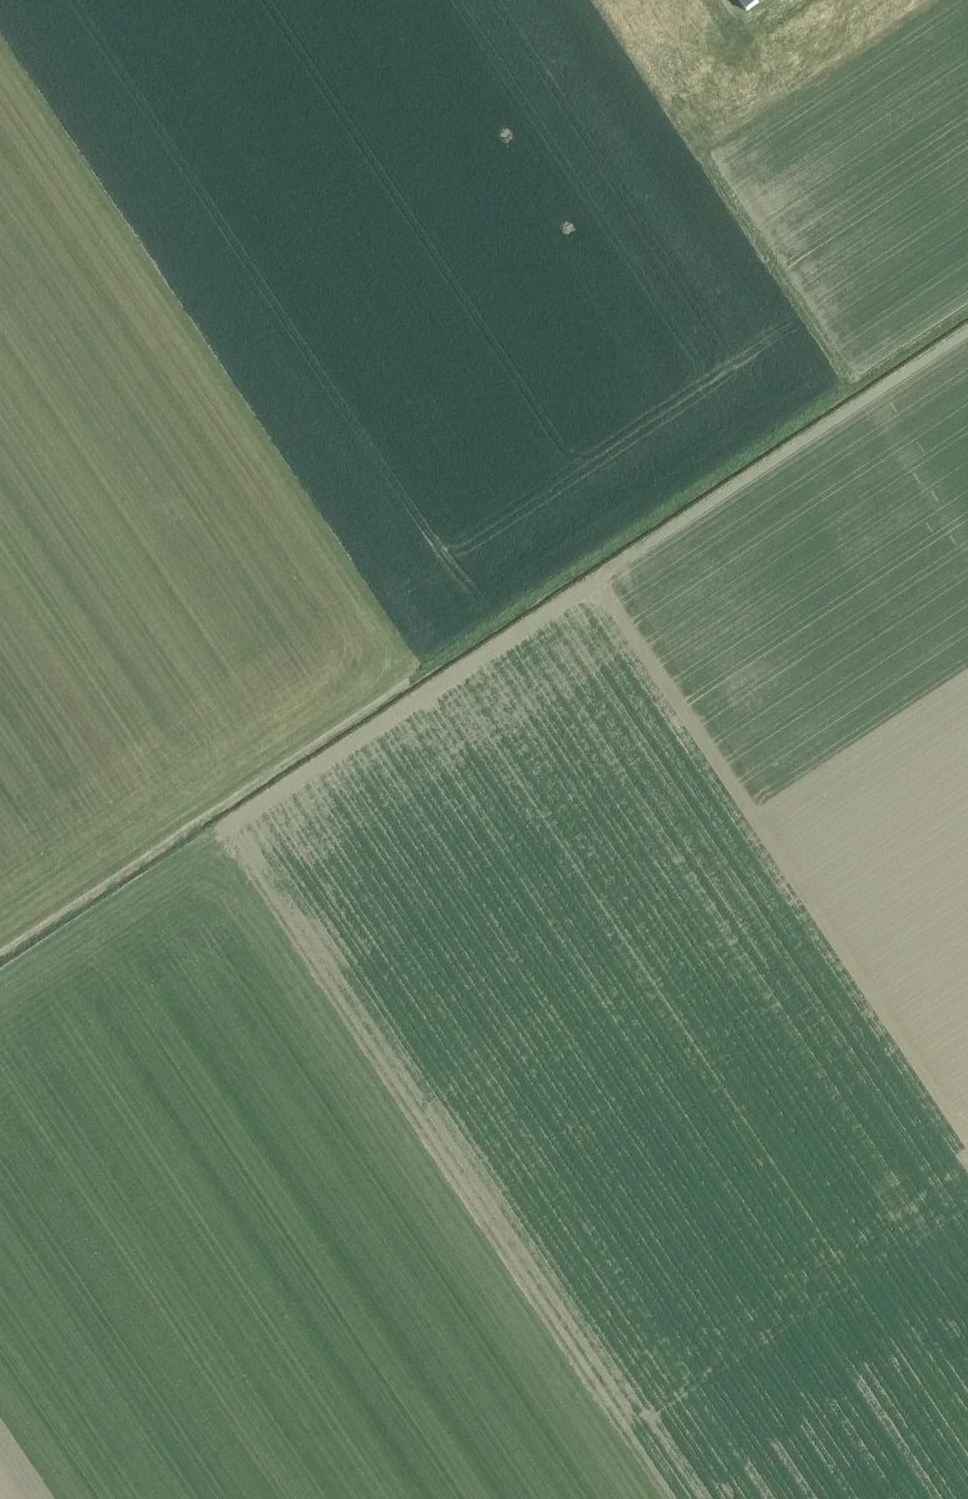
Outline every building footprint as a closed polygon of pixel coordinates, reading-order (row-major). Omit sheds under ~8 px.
[(745,9),(746,11),(758,2),(762,0),(739,0),(745,9)]
